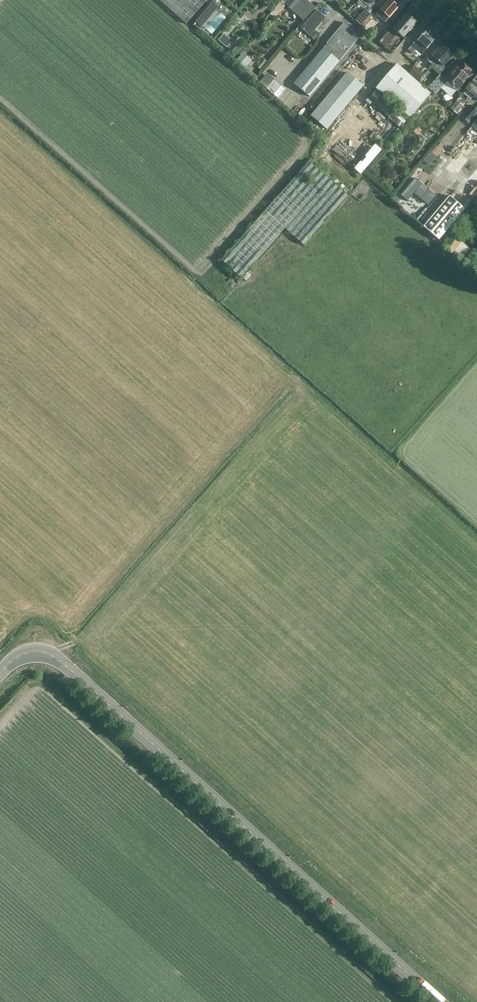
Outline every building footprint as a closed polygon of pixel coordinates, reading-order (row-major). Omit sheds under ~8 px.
[(187,24),(208,0),(159,0),(187,24)] [(306,0),(283,0),(282,1),(287,5),(298,16),(305,22),(316,9),(306,0)] [(399,8),(390,0),(388,0),(375,15),(380,19),(383,14),(389,19),(399,8)] [(204,29),(220,8),(211,2),(196,23),(204,29)] [(366,9),(355,20),(361,26),(371,15),(366,9)] [(326,18),(317,10),(301,27),(310,36),(326,18)] [(403,38),(417,23),(407,14),(392,31),(396,35),(398,33),(403,38)] [(310,97),(360,36),(344,23),(327,43),(327,44),(295,82),(310,97)] [(386,30),(377,40),(381,44),(390,33),(386,30)] [(426,49),(435,39),(426,31),(417,41),(416,40),(412,45),(416,49),(420,44),(426,49)] [(228,47),(234,40),(225,32),(219,38),(228,47)] [(443,66),(454,55),(444,46),(441,50),(438,48),(427,60),(433,65),(437,61),(443,66)] [(243,52),(237,60),(246,67),(253,59),(243,52)] [(460,61),(453,69),(444,79),(440,75),(428,87),(436,94),(447,82),(457,91),(473,73),(469,69),(460,61)] [(410,118),(431,93),(397,64),(376,89),(410,118)] [(261,80),(278,95),(285,87),(268,72),(261,80)] [(347,73),(311,116),(327,129),(363,86),(347,73)] [(476,100),(476,77),(476,76),(464,90),(476,101),(476,100)] [(375,92),(369,99),(400,127),(407,120),(375,92)] [(463,106),(460,103),(457,101),(451,109),(457,113),(463,106)] [(462,117),(469,123),(476,114),(476,110),(472,106),(462,117)] [(456,122),(442,141),(450,147),(464,128),(456,122)] [(376,143),(355,168),(362,173),(382,149),(376,143)] [(348,196),(329,179),(309,162),(221,261),(241,278),(284,229),(304,246),(348,196)] [(435,196),(415,179),(416,179),(415,178),(401,196),(407,201),(414,193),(428,205),(435,196)] [(439,240),(466,209),(450,195),(423,226),(439,240)] [(452,231),(441,243),(459,259),(470,248),(452,231)]
